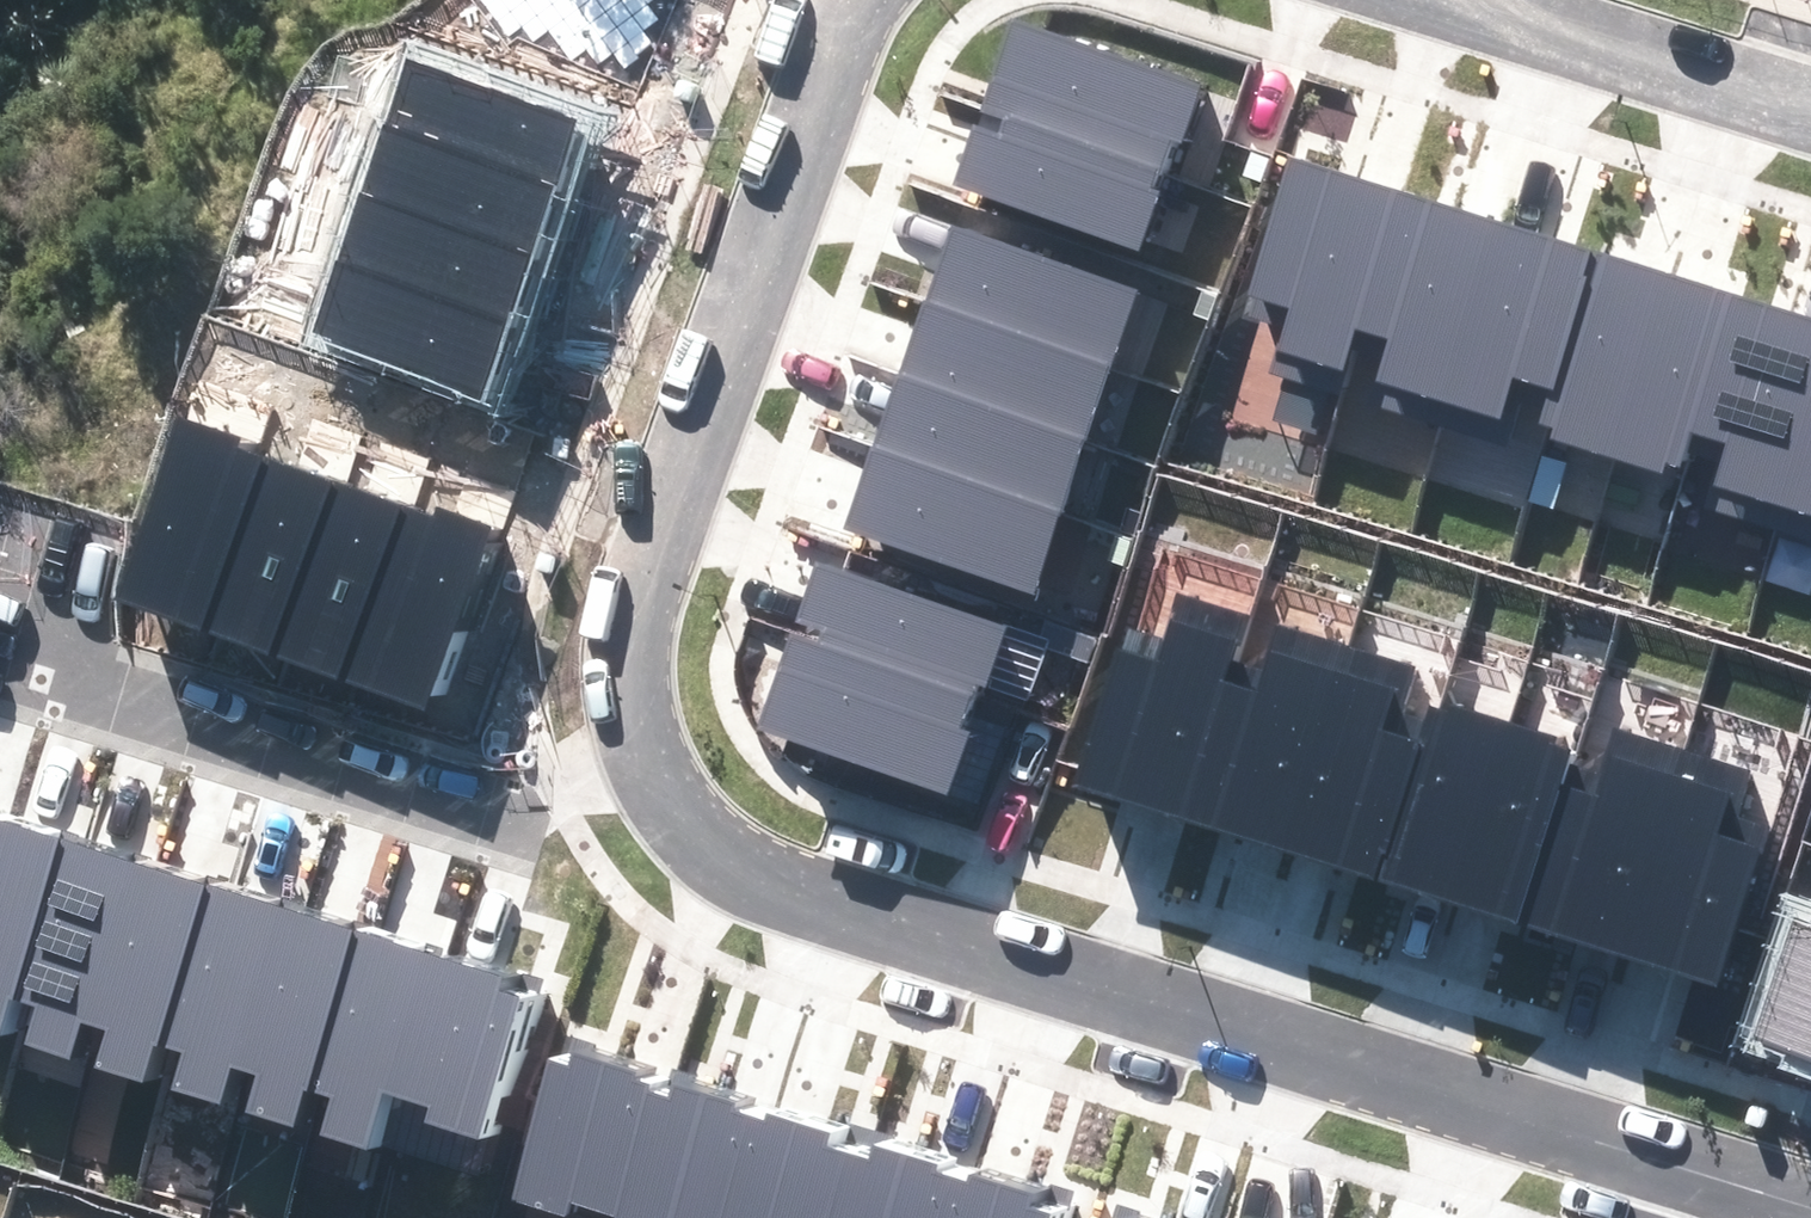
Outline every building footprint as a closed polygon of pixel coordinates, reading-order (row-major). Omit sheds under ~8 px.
[(1164,176),(1196,87),(1012,21),(980,110),(1164,176)] [(380,121),(557,185),(581,119),(404,55),(380,121)] [(1137,251),(1164,176),(980,110),(953,185),(1137,251)] [(356,187),(533,251),(557,185),(380,121),(356,187)] [(1337,393),(1356,331),(1397,193),(1290,161),(1243,317),(1283,328),(1269,373),(1337,393)] [(331,255),(508,319),(533,251),(356,187),(331,255)] [(1502,225),(1397,193),(1356,331),(1387,340),(1368,402),(1442,424),(1502,225)] [(923,300),(1111,367),(1137,290),(951,224),(923,300)] [(1543,407),(1590,251),(1502,225),(1442,424),(1507,444),(1520,400),(1543,407)] [(1735,295),(1590,251),(1543,407),(1537,425),(1554,430),(1551,439),(1661,473),(1664,462),(1682,467),(1686,452),(1735,295)] [(303,331),(480,395),(508,319),(331,255),(303,331)] [(1775,529),(1810,414),(1810,318),(1735,295),(1686,452),(1718,461),(1704,507),(1775,529)] [(897,372),(1086,439),(1111,367),(923,300),(897,372)] [(871,445),(1061,512),(1086,439),(897,372),(871,445)] [(1775,529),(1810,540),(1810,414),(1775,529)] [(241,438),(177,415),(111,600),(200,632),(263,458),(237,449),(241,438)] [(842,527),(1032,594),(1061,512),(871,445),(842,527)] [(271,656),(333,484),(263,458),(200,632),(271,656)] [(271,656),(341,681),(403,509),(333,484),(271,656)] [(434,714),(499,531),(440,509),(436,521),(403,509),(341,681),(434,714)] [(818,560),(792,634),(970,697),(975,684),(985,687),(1006,627),(818,560)] [(1233,660),(1248,616),(1180,593),(1164,641),(1129,629),(1077,784),(1180,818),(1233,660)] [(1279,853),(1348,645),(1280,622),(1264,670),(1233,660),(1180,818),(1279,853)] [(758,727),(949,795),(972,730),(960,726),(970,697),(792,634),(758,727)] [(1414,667),(1348,645),(1279,853),(1375,884),(1425,725),(1399,716),(1414,667)] [(1455,908),(1510,723),(1445,703),(1443,710),(1431,706),(1425,725),(1375,884),(1455,908)] [(1521,928),(1570,766),(1574,753),(1554,747),(1556,737),(1510,723),(1455,908),(1521,928)] [(1622,958),(1687,749),(1615,726),(1600,775),(1570,766),(1521,928),(1622,958)] [(1754,770),(1687,749),(1622,958),(1718,987),(1768,827),(1739,818),(1754,770)] [(8,818),(0,816),(0,845),(8,818)] [(8,818),(0,845),(0,1038),(5,1039),(15,1004),(66,836),(8,818)] [(148,860),(66,836),(15,1004),(31,1009),(21,1043),(67,1057),(78,1022),(96,1027),(148,860)] [(148,860),(96,1027),(106,1030),(95,1066),(159,1085),(170,1048),(222,882),(148,860)] [(222,882),(170,1048),(184,1052),(172,1091),(223,1107),(234,1072),(257,1080),(310,909),(222,882)] [(310,909),(257,1080),(246,1113),(291,1127),(303,1089),(322,1094),(373,929),(310,909)] [(1793,925),(1753,1040),(1810,1060),(1810,932),(1793,925)] [(373,929),(322,1094),(331,1097),(318,1137),(388,1159),(406,1103),(452,954),(373,929)] [(516,976),(452,954),(406,1103),(426,1109),(422,1124),(499,1148),(543,1007),(510,996),(516,976)] [(614,1217),(655,1086),(634,1079),(639,1063),(576,1044),(571,1061),(552,1056),(507,1201),(557,1216),(562,1202),(614,1217)] [(762,1117),(736,1109),(741,1093),(679,1074),(673,1092),(655,1086),(614,1217),(730,1217),(762,1117)] [(861,1147),(841,1141),(846,1125),(766,1101),(762,1117),(730,1217),(840,1217),(861,1147)] [(960,1167),(950,1164),(951,1159),(874,1135),(869,1150),(861,1147),(840,1217),(945,1217),(960,1167)] [(1061,1207),(1032,1198),(1035,1185),(973,1166),(972,1171),(960,1167),(945,1217),(1057,1217),(1061,1207)]
